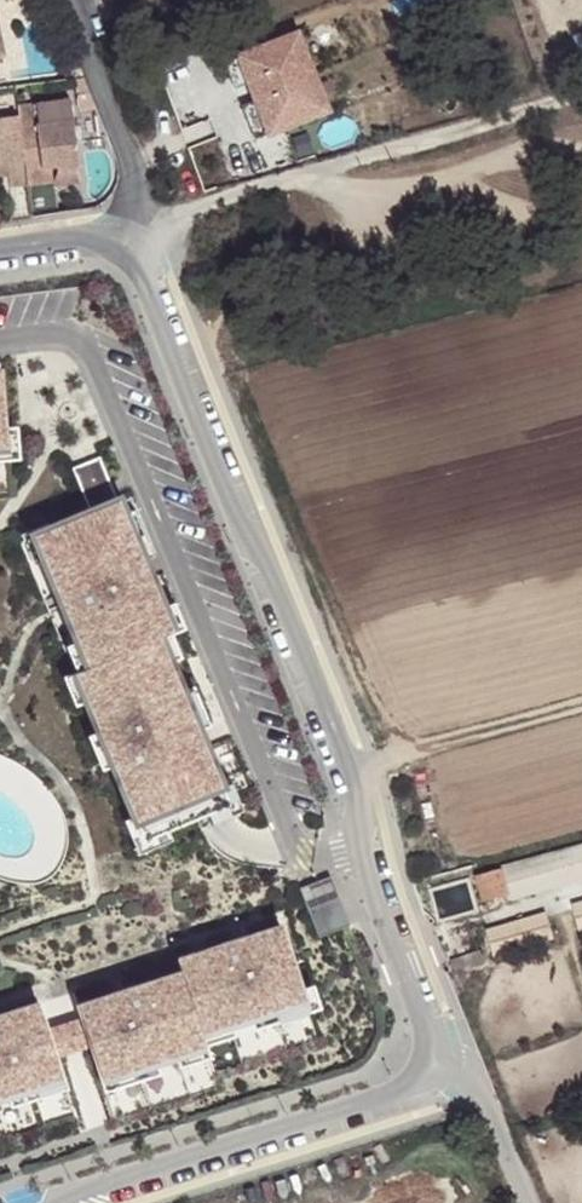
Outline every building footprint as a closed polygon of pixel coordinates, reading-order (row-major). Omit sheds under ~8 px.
[(299,35),(241,57),(253,88),(259,104),(271,135),(328,112),(299,35)] [(253,88),(241,57),(228,62),(239,93),(253,88)] [(28,184),(33,221),(59,217),(55,187),(54,182),(46,182),(43,166),(56,163),(58,172),(79,169),(80,169),(70,99),(18,107),(19,117),(21,127),(25,162),(26,172),(28,184)] [(271,135),(259,104),(245,109),(258,140),(271,135)] [(7,165),(25,162),(21,127),(19,117),(0,120),(0,166),(7,165)] [(9,176),(10,186),(28,184),(26,172),(25,162),(7,165),(9,176)] [(43,166),(46,182),(54,182),(55,187),(82,183),(79,169),(58,172),(56,163),(43,166)] [(7,165),(0,166),(0,178),(9,176),(7,165)] [(4,425),(6,456),(17,455),(15,425),(4,425)] [(134,494),(119,500),(100,457),(73,466),(92,511),(51,527),(24,537),(21,539),(72,670),(82,697),(96,730),(109,762),(130,815),(139,838),(163,828),(193,816),(197,827),(239,810),(233,795),(249,787),(134,494)] [(22,530),(24,537),(51,527),(48,520),(22,530)] [(82,697),(72,670),(64,674),(74,701),(82,697)] [(109,762),(96,730),(86,734),(99,766),(109,762)] [(139,838),(130,815),(119,819),(133,853),(167,839),(163,828),(139,838)] [(501,869),(508,894),(510,900),(581,880),(581,847),(501,869)] [(335,865),(304,877),(321,926),(353,915),(335,865)] [(508,894),(501,869),(476,876),(478,884),(472,885),(477,902),(508,894)] [(545,915),(489,932),(495,954),(552,938),(545,915)] [(117,987),(83,998),(87,1010),(96,1039),(107,1071),(160,1053),(181,1046),(209,1037),(209,1036),(205,1024),(234,1014),(255,1007),(308,989),(305,981),(284,916),(248,929),(250,933),(239,937),(237,932),(181,951),(185,964),(128,983),(130,987),(119,991),(117,987)] [(248,929),(237,932),(239,937),(250,933),(248,929)] [(454,968),(468,963),(466,956),(452,961),(454,968)] [(316,977),(305,981),(308,989),(255,1007),(259,1019),(323,997),(316,977)] [(119,991),(130,987),(128,983),(117,987),(119,991)] [(14,1087),(67,1069),(61,1051),(52,1021),(43,996),(8,1008),(9,1012),(0,1015),(0,1092),(14,1087)] [(87,1010),(52,1021),(61,1051),(96,1039),(87,1010)] [(238,1026),(234,1014),(205,1024),(209,1036),(238,1026)] [(213,1048),(209,1037),(181,1046),(184,1057),(213,1048)] [(164,1065),(160,1053),(107,1071),(110,1082),(164,1065)] [(72,1081),(67,1069),(14,1087),(18,1099),(72,1081)]
